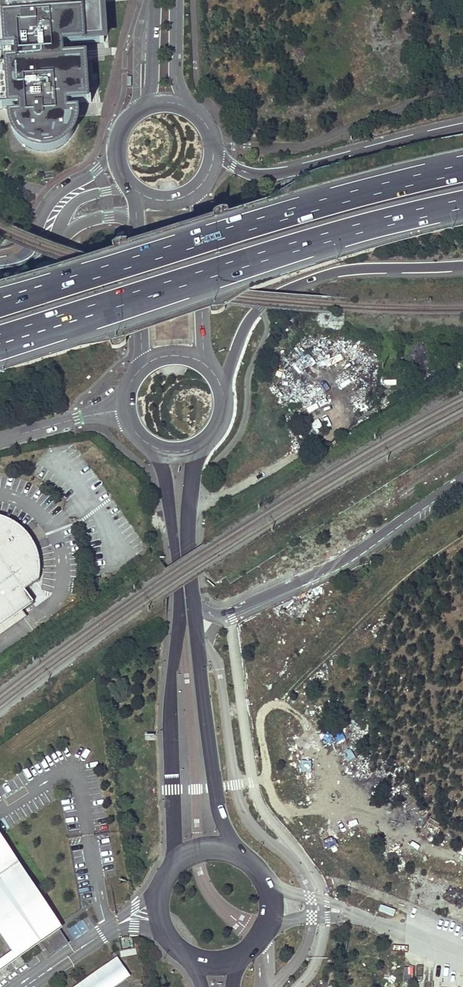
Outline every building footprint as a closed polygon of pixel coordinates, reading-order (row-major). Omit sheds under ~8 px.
[(2,108),(17,107),(18,120),(16,120),(18,128),(24,138),(32,145),(37,147),(48,149),(54,149),(64,145),(73,138),(78,128),(80,116),(79,116),(78,103),(96,102),(93,61),(75,62),(74,44),(108,42),(106,0),(0,8),(0,49),(6,49),(7,66),(0,67),(0,74),(2,108)] [(310,435),(320,434),(320,421),(309,422),(310,435)] [(33,603),(24,591),(39,581),(40,575),(40,568),(39,562),(38,557),(36,550),(33,544),(30,539),(26,535),(23,531),(19,528),(14,525),(10,522),(4,520),(0,519),(0,627),(33,603)] [(28,900),(0,920),(0,930),(16,953),(37,939),(56,926),(0,841),(0,858),(28,900)] [(28,900),(0,858),(0,920),(28,900)] [(69,944),(59,930),(40,942),(50,957),(69,944)] [(130,975),(117,958),(75,986),(113,986),(130,975)]
